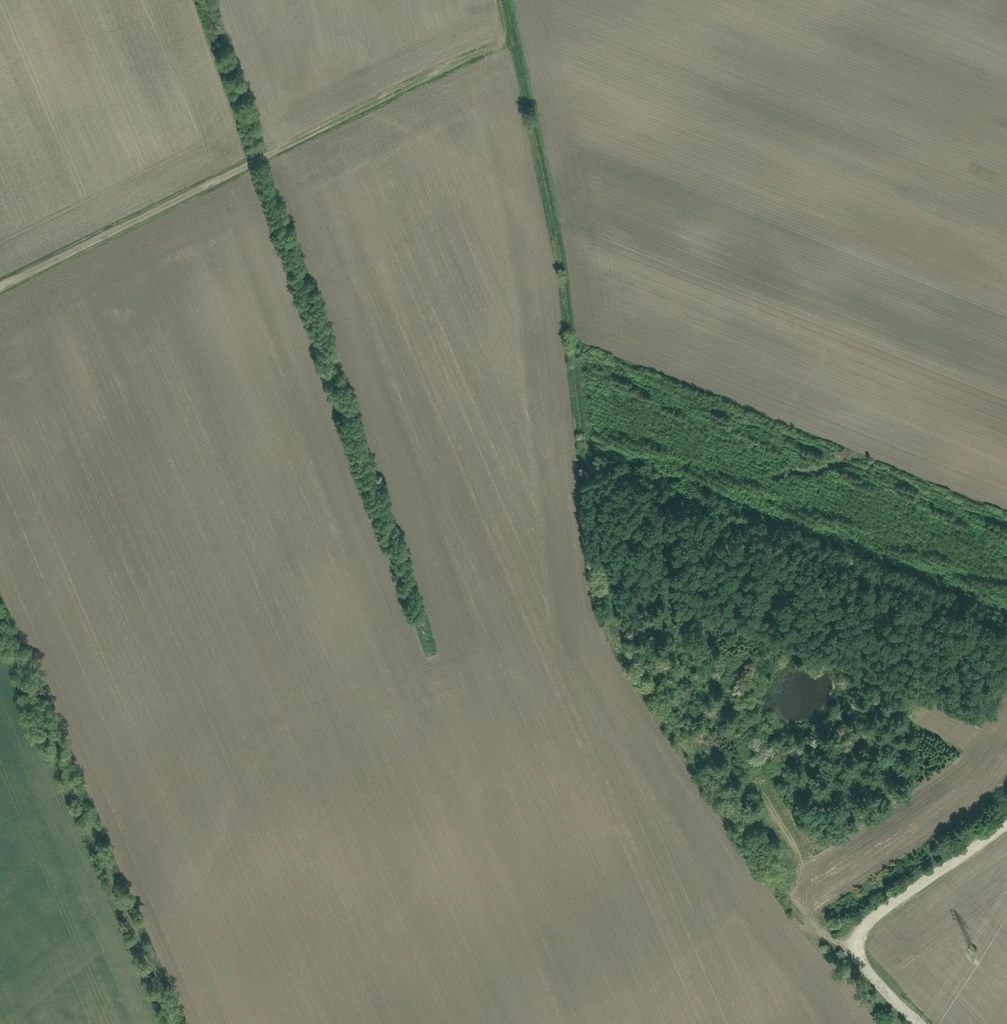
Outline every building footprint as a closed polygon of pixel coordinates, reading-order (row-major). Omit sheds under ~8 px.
[(849,957),(845,951),(840,954),(844,961),(849,957)]
